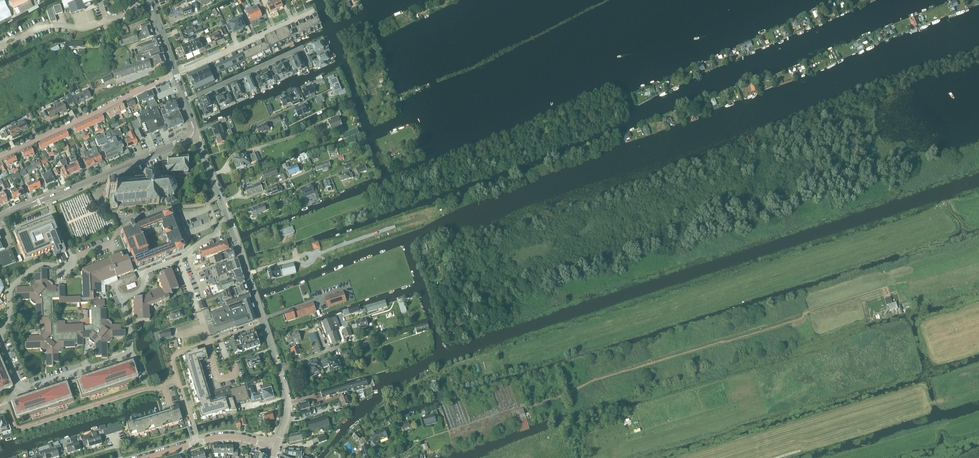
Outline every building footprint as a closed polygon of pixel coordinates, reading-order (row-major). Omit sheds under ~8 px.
[(12,16),(7,7),(3,0),(0,0),(0,22),(12,16)] [(30,1),(29,0),(11,0),(10,1),(14,9),(30,1)] [(89,0),(65,0),(62,2),(65,9),(69,8),(71,15),(85,10),(84,8),(91,5),(89,0)] [(195,0),(188,0),(183,2),(188,15),(192,14),(189,8),(197,5),(196,3),(195,0)] [(272,0),(267,0),(268,2),(269,1),(270,4),(267,5),(271,12),(277,10),(273,3),(272,0)] [(272,0),(273,3),(277,10),(283,7),(280,0),(279,0),(277,1),(276,0),(272,0)] [(188,15),(183,2),(168,8),(170,13),(169,13),(173,22),(183,18),(183,17),(188,15)] [(52,8),(47,11),(51,22),(51,21),(56,21),(57,21),(55,17),(56,15),(63,13),(60,5),(53,8),(52,9),(52,8)] [(262,17),(257,6),(252,8),(257,19),(262,17)] [(257,19),(252,8),(251,7),(246,9),(251,21),(257,19)] [(219,73),(271,50),(270,49),(278,45),(291,39),(292,39),(296,37),(299,36),(303,34),(306,32),(311,30),(313,29),(321,25),(317,15),(313,17),(314,21),(311,23),(309,18),(305,20),(307,24),(304,26),(302,22),(298,24),(300,28),(297,29),(295,25),(291,27),(293,31),(289,33),(287,28),(265,38),(267,43),(262,45),(260,41),(257,42),(259,46),(250,51),(248,46),(245,48),(247,52),(237,57),(235,52),(232,54),(234,58),(224,62),(222,58),(219,60),(221,64),(216,66),(212,68),(215,75),(219,73)] [(246,23),(244,17),(241,19),(240,17),(234,19),(239,31),(243,29),(242,29),(245,28),(243,25),(246,23)] [(239,31),(234,19),(229,22),(230,24),(227,25),(229,31),(232,30),(234,33),(236,32),(239,31)] [(135,30),(136,32),(138,31),(140,31),(139,29),(141,28),(141,30),(150,27),(149,23),(140,26),(138,26),(139,28),(135,30)] [(150,27),(141,30),(142,33),(140,34),(141,37),(138,38),(139,41),(144,39),(153,36),(150,27)] [(194,27),(186,30),(189,37),(197,34),(203,31),(202,28),(199,29),(196,30),(194,27)] [(225,29),(223,30),(209,36),(212,43),(216,41),(217,41),(221,39),(220,37),(227,34),(225,29)] [(189,41),(194,39),(193,36),(189,38),(189,37),(186,30),(183,31),(179,33),(182,41),(187,39),(188,38),(189,41)] [(119,41),(121,47),(138,41),(136,35),(119,41)] [(152,41),(137,46),(140,54),(155,49),(155,50),(161,47),(158,37),(151,39),(152,41)] [(201,38),(181,47),(185,56),(194,52),(199,50),(201,53),(206,51),(204,48),(203,48),(202,46),(204,45),(201,39),(201,38)] [(310,46),(306,47),(309,53),(313,51),(314,50),(315,53),(316,52),(317,55),(324,52),(323,49),(324,49),(321,43),(317,45),(315,42),(309,45),(310,46)] [(164,54),(162,49),(142,56),(141,55),(135,57),(137,63),(142,61),(142,62),(145,61),(148,60),(164,54)] [(317,61),(313,62),(316,68),(319,66),(320,67),(326,65),(325,62),(329,60),(326,55),(331,53),(329,49),(324,52),(317,55),(318,58),(317,58),(319,61),(318,61),(317,61)] [(294,61),(290,62),(292,66),(294,70),(297,69),(298,70),(301,68),(302,70),(306,68),(303,61),(301,61),(298,55),(292,58),(294,61)] [(162,68),(167,66),(163,56),(153,59),(155,66),(161,64),(162,68)] [(111,74),(102,79),(104,83),(115,78),(115,80),(148,68),(145,61),(142,62),(142,61),(137,63),(112,71),(112,72),(110,73),(111,74)] [(283,66),(275,69),(278,76),(286,73),(286,74),(290,73),(288,68),(292,66),(290,62),(288,63),(288,62),(286,63),(282,64),(283,66)] [(192,84),(195,91),(215,82),(207,67),(188,76),(191,82),(192,84),(191,84),(192,85),(192,84)] [(259,76),(255,78),(260,88),(267,85),(266,83),(270,81),(267,75),(260,78),(259,76)] [(317,80),(315,81),(317,85),(324,82),(322,77),(321,75),(316,77),(316,79),(317,80)] [(333,75),(328,78),(329,80),(328,81),(329,83),(330,83),(331,85),(330,85),(331,87),(330,87),(331,87),(332,89),(331,89),(332,89),(332,90),(333,90),(334,94),(336,93),(336,94),(339,93),(339,92),(343,90),(338,77),(335,78),(333,75)] [(246,84),(243,85),(247,93),(250,92),(256,90),(250,77),(244,80),(246,84)] [(238,83),(232,86),(235,93),(234,93),(237,100),(241,99),(240,97),(244,95),(243,94),(247,93),(243,85),(240,87),(238,83)] [(311,86),(302,90),(305,96),(306,97),(315,93),(311,86)] [(81,93),(85,100),(91,97),(88,90),(81,93)] [(143,94),(136,97),(138,102),(147,99),(151,109),(156,107),(152,95),(153,95),(151,90),(143,94)] [(74,95),(72,97),(76,104),(78,103),(85,100),(81,93),(75,97),(74,95)] [(224,96),(217,99),(219,105),(225,103),(226,106),(233,102),(229,94),(226,95),(225,93),(224,94),(224,96)] [(284,94),(276,98),(277,101),(281,99),(284,107),(293,103),(294,105),(300,103),(298,97),(291,98),(290,95),(286,97),(284,94)] [(207,97),(200,100),(202,104),(200,105),(205,116),(211,113),(208,108),(212,106),(211,106),(215,105),(212,98),(208,100),(207,97)] [(127,104),(128,107),(129,108),(136,105),(133,99),(126,102),(127,104)] [(168,130),(180,125),(183,124),(179,114),(176,115),(175,112),(181,110),(177,101),(163,107),(162,104),(156,107),(151,109),(152,110),(137,118),(145,135),(167,127),(168,130)] [(63,103),(58,105),(57,102),(53,104),(55,107),(58,113),(63,110),(63,111),(66,110),(63,103)] [(304,105),(295,109),(298,117),(308,113),(307,111),(310,110),(307,102),(303,104),(304,105)] [(108,116),(105,117),(108,123),(116,118),(116,117),(121,114),(120,113),(125,110),(125,109),(128,107),(127,104),(123,106),(122,104),(106,113),(108,116)] [(58,113),(55,107),(51,108),(46,111),(50,118),(53,116),(53,115),(58,113)] [(95,119),(97,124),(104,121),(102,115),(95,119)] [(328,121),(329,124),(332,132),(343,128),(340,120),(340,119),(339,116),(328,121)] [(88,122),(90,127),(97,124),(95,119),(88,122)] [(27,123),(25,123),(24,121),(22,122),(21,121),(16,124),(17,126),(19,131),(24,129),(25,130),(28,128),(29,127),(27,123)] [(19,131),(17,126),(16,124),(15,122),(11,124),(11,125),(12,125),(13,127),(7,130),(6,129),(6,130),(7,130),(9,134),(10,134),(11,136),(15,135),(14,134),(19,131)] [(81,125),(83,130),(90,127),(88,122),(81,125)] [(260,135),(270,130),(267,123),(257,128),(260,135)] [(83,130),(81,125),(74,128),(76,133),(83,130)] [(220,136),(225,134),(224,131),(223,131),(221,125),(212,128),(215,137),(216,137),(220,136)] [(108,146),(113,157),(118,155),(118,154),(122,153),(121,150),(123,149),(121,143),(117,144),(115,139),(122,136),(119,129),(109,133),(109,135),(105,137),(108,146)] [(144,138),(143,136),(140,129),(134,132),(138,141),(144,138)] [(59,135),(62,140),(69,137),(66,132),(59,135)] [(128,148),(137,144),(132,132),(128,134),(129,136),(130,138),(128,139),(124,140),(128,148)] [(107,142),(105,137),(104,134),(95,137),(99,146),(99,145),(99,144),(101,144),(101,145),(107,142)] [(220,136),(216,137),(218,144),(227,141),(225,134),(220,136)] [(52,138),(55,143),(62,140),(59,135),(52,138)] [(45,141),(48,146),(55,143),(52,138),(45,141)] [(48,146),(45,141),(38,144),(40,150),(48,146)] [(108,146),(102,148),(104,152),(107,159),(113,157),(108,146)] [(96,147),(91,149),(91,151),(97,164),(102,161),(99,154),(96,147)] [(26,150),(29,157),(34,155),(31,148),(26,150)] [(29,157),(26,150),(21,152),(25,160),(29,157)] [(86,168),(92,166),(89,158),(89,157),(88,158),(87,157),(88,156),(86,153),(86,151),(83,153),(85,158),(83,159),(86,168)] [(91,151),(86,153),(88,156),(87,157),(88,158),(89,157),(89,158),(92,166),(97,164),(91,151)] [(250,164),(258,161),(255,153),(247,157),(246,155),(242,157),(240,153),(235,155),(237,159),(235,160),(236,164),(235,165),(237,169),(241,168),(242,169),(245,167),(250,165),(250,164)] [(71,156),(78,172),(83,170),(80,162),(77,163),(74,155),(71,156)] [(9,158),(13,165),(17,163),(14,156),(9,158)] [(71,156),(69,158),(71,163),(69,164),(73,174),(74,174),(78,172),(71,156)] [(13,165),(9,158),(4,160),(8,167),(13,165)] [(117,208),(117,207),(125,206),(125,207),(147,205),(158,204),(158,203),(162,203),(164,199),(167,205),(176,201),(174,196),(173,195),(176,190),(176,183),(171,179),(170,173),(179,172),(180,173),(188,172),(187,167),(188,166),(187,158),(167,160),(167,163),(162,164),(163,173),(159,174),(155,174),(155,173),(144,174),(144,178),(111,181),(109,184),(109,189),(106,189),(107,198),(109,197),(110,208),(117,208)] [(60,159),(58,160),(59,162),(60,164),(63,170),(60,171),(64,178),(68,176),(63,163),(62,161),(61,161),(60,159)] [(64,159),(62,161),(63,163),(68,176),(73,174),(69,164),(67,164),(65,161),(64,159)] [(327,167),(331,166),(329,161),(315,166),(317,171),(322,169),(323,172),(328,170),(327,167)] [(300,172),(299,170),(297,165),(288,169),(290,176),(300,172)] [(35,166),(27,169),(30,176),(32,175),(31,171),(37,169),(35,166)] [(367,171),(366,166),(356,169),(358,174),(367,171)] [(264,179),(278,174),(276,168),(262,173),(264,179)] [(342,181),(350,178),(350,179),(353,178),(352,173),(350,174),(349,170),(342,172),(343,175),(340,176),(342,181)] [(46,173),(50,184),(54,182),(50,172),(46,173)] [(50,184),(46,173),(42,175),(46,185),(50,184)] [(285,173),(284,174),(276,177),(278,182),(288,179),(285,173)] [(330,185),(333,184),(331,179),(323,182),(325,188),(330,186),(330,185)] [(32,183),(35,190),(41,187),(38,180),(32,183)] [(267,187),(266,185),(265,182),(263,183),(263,182),(260,183),(260,182),(245,188),(247,192),(248,196),(263,190),(263,188),(267,187)] [(35,190),(32,183),(27,185),(30,192),(35,190)] [(318,195),(315,187),(313,188),(312,185),(301,190),(304,198),(314,193),(315,196),(318,195)] [(277,188),(276,186),(271,188),(273,195),(282,191),(283,190),(282,188),(281,187),(277,188)] [(16,189),(19,197),(24,195),(21,187),(16,189)] [(19,197),(16,189),(15,188),(10,190),(13,199),(19,197)] [(257,214),(269,209),(268,206),(265,207),(264,203),(249,209),(250,212),(251,211),(253,217),(258,215),(257,214)] [(134,264),(135,264),(136,267),(176,252),(178,251),(184,249),(182,244),(181,245),(171,217),(172,217),(170,213),(162,216),(134,227),(132,223),(129,224),(130,228),(121,232),(122,236),(120,237),(122,242),(124,241),(129,254),(131,253),(132,258),(131,259),(132,264),(134,263),(134,264)] [(60,254),(63,262),(67,261),(63,251),(62,248),(63,248),(62,245),(60,246),(49,226),(50,225),(50,224),(50,223),(49,222),(48,222),(16,235),(26,260),(51,250),(52,252),(54,251),(56,257),(59,255),(60,254)] [(280,238),(295,232),(293,226),(278,232),(280,238)] [(227,240),(222,242),(223,243),(195,252),(199,261),(202,260),(202,258),(229,249),(227,244),(228,244),(227,240)] [(16,262),(11,250),(0,254),(0,269),(16,262)] [(216,264),(235,257),(235,256),(234,253),(233,250),(214,257),(216,264)] [(125,330),(125,331),(121,331),(121,325),(112,325),(112,323),(108,320),(106,320),(106,308),(103,308),(103,306),(105,306),(104,300),(104,302),(97,302),(97,293),(101,293),(101,288),(101,282),(116,276),(116,278),(120,277),(133,272),(130,265),(132,264),(131,259),(128,260),(127,257),(123,258),(121,253),(115,256),(113,257),(109,258),(109,259),(82,270),(82,275),(82,277),(83,298),(80,298),(80,297),(74,297),(65,297),(65,286),(58,286),(58,288),(56,288),(56,286),(53,286),(53,284),(49,281),(48,281),(47,268),(40,268),(40,273),(34,273),(35,282),(33,282),(30,285),(30,287),(25,287),(17,287),(17,294),(21,294),(21,300),(30,300),(30,302),(34,305),(36,305),(36,316),(39,316),(39,318),(38,318),(37,318),(38,325),(45,325),(45,330),(43,331),(40,334),(40,336),(27,336),(27,343),(32,343),(32,349),(40,349),(40,351),(44,354),(46,354),(46,358),(46,366),(53,366),(53,362),(59,362),(58,353),(60,353),(64,350),(64,348),(74,347),(75,347),(75,344),(77,344),(77,346),(83,346),(83,339),(89,339),(89,341),(93,344),(95,344),(95,357),(102,356),(102,352),(108,351),(107,343),(109,343),(112,340),(112,338),(117,338),(125,337),(125,330)] [(227,264),(231,278),(243,274),(238,259),(227,263),(227,264)] [(208,281),(209,285),(219,282),(231,278),(227,264),(226,264),(226,263),(214,267),(214,270),(211,271),(213,279),(208,281)] [(296,273),(294,263),(269,269),(272,280),(273,285),(276,284),(275,279),(277,278),(281,277),(296,273)] [(171,270),(169,270),(159,274),(160,277),(157,278),(161,287),(159,291),(158,291),(150,294),(149,293),(141,296),(141,298),(134,298),(134,301),(133,301),(134,318),(137,318),(137,321),(149,321),(149,307),(164,301),(165,301),(169,300),(168,297),(172,295),(170,292),(178,289),(171,270)] [(133,272),(120,277),(122,280),(123,284),(126,284),(128,284),(131,283),(134,281),(136,279),(134,276),(133,272)] [(237,285),(245,282),(243,274),(231,278),(219,282),(221,285),(222,285),(223,289),(237,285)] [(237,297),(249,292),(246,284),(223,293),(226,301),(232,299),(232,298),(236,296),(237,297)] [(325,297),(326,300),(329,307),(346,302),(343,291),(325,297)] [(227,306),(251,298),(250,294),(226,302),(227,306)] [(250,300),(210,313),(217,333),(221,332),(236,327),(257,320),(250,300)] [(385,301),(366,306),(368,312),(387,308),(385,301)] [(890,311),(898,308),(896,302),(888,305),(890,311)] [(296,310),(293,310),(295,315),(298,314),(299,318),(301,317),(316,312),(313,303),(296,308),(296,310)] [(360,306),(342,312),(344,316),(361,310),(360,306)] [(182,316),(185,315),(183,309),(180,310),(180,311),(170,314),(171,315),(169,316),(170,320),(172,319),(173,321),(182,317),(182,316)] [(295,315),(293,310),(284,313),(287,321),(296,318),(295,315)] [(340,341),(339,339),(336,332),(337,332),(336,329),(340,327),(337,318),(336,317),(333,318),(322,322),(322,323),(320,323),(321,326),(323,326),(327,335),(329,334),(333,344),(340,341)] [(367,319),(356,322),(358,331),(359,333),(369,330),(368,328),(367,323),(368,322),(367,319)] [(417,333),(429,330),(428,323),(415,326),(417,333)] [(346,338),(353,336),(349,327),(342,329),(346,338)] [(161,340),(171,337),(169,331),(159,333),(161,340)] [(246,350),(260,346),(260,343),(261,343),(260,340),(259,340),(257,337),(258,336),(257,333),(256,334),(256,331),(241,336),(242,338),(238,339),(238,338),(230,340),(235,355),(237,354),(238,355),(241,354),(240,353),(242,352),(242,351),(246,350)] [(301,340),(298,332),(285,337),(288,345),(301,340)] [(309,335),(309,337),(310,337),(314,349),(311,351),(312,354),(321,350),(322,349),(316,333),(309,335)] [(293,357),(301,354),(298,347),(290,349),(293,357)] [(199,408),(200,410),(202,417),(201,418),(202,419),(236,409),(235,404),(230,390),(229,387),(214,391),(215,393),(216,394),(217,398),(211,399),(200,362),(205,361),(204,359),(208,358),(206,349),(199,352),(198,349),(191,351),(192,354),(185,356),(199,403),(199,404),(198,405),(199,408)] [(261,363),(258,356),(253,358),(252,356),(246,358),(248,364),(250,367),(252,366),(261,363)] [(331,373),(342,368),(338,357),(329,361),(328,358),(320,361),(320,359),(311,363),(313,368),(310,369),(312,375),(321,372),(320,370),(329,366),(331,373)] [(6,390),(12,387),(10,382),(7,384),(6,379),(5,374),(5,372),(3,369),(4,369),(2,364),(0,359),(0,392),(6,390)] [(697,360),(690,362),(693,373),(703,369),(702,364),(699,365),(697,360)] [(105,391),(106,390),(106,389),(109,388),(109,389),(110,389),(112,389),(115,388),(119,387),(122,386),(125,385),(127,384),(132,382),(136,380),(135,378),(138,377),(135,368),(133,362),(128,363),(129,366),(123,367),(117,367),(117,368),(114,369),(114,368),(103,371),(100,372),(95,374),(90,376),(90,377),(87,378),(87,377),(86,377),(86,378),(82,380),(77,384),(82,398),(85,398),(89,397),(90,397),(94,396),(95,395),(97,394),(100,393),(102,392),(103,392),(105,391)] [(366,379),(321,392),(323,398),(350,390),(350,391),(353,390),(354,392),(363,389),(363,387),(368,386),(366,379)] [(249,399),(245,385),(240,387),(245,401),(248,400),(248,399),(249,399)] [(45,411),(46,410),(46,409),(49,408),(49,409),(52,408),(55,408),(57,407),(59,407),(62,406),(66,405),(67,404),(71,403),(74,401),(69,386),(63,386),(58,387),(57,387),(57,388),(55,388),(54,388),(43,391),(35,394),(30,396),(27,397),(22,400),(17,403),(16,400),(11,401),(13,408),(16,417),(19,417),(19,418),(24,418),(29,417),(32,416),(34,415),(37,414),(40,413),(42,412),(43,411),(45,411)] [(245,401),(240,387),(235,388),(240,403),(240,402),(241,401),(241,402),(245,401)] [(230,390),(235,404),(238,403),(238,402),(239,402),(240,403),(235,388),(230,390)] [(259,393),(253,395),(254,400),(261,398),(262,401),(267,400),(266,399),(273,397),(272,392),(273,392),(272,389),(271,390),(271,389),(263,391),(262,390),(258,391),(259,393)] [(343,406),(349,404),(348,400),(349,399),(348,395),(340,398),(343,406)] [(309,403),(308,401),(298,404),(300,410),(308,408),(315,406),(314,401),(309,403)] [(182,421),(182,420),(179,410),(180,410),(179,406),(164,410),(165,413),(133,422),(126,424),(129,435),(129,436),(130,437),(131,437),(133,437),(133,436),(144,433),(145,433),(147,433),(147,432),(148,432),(150,432),(150,431),(162,427),(162,428),(164,427),(165,426),(166,427),(167,426),(168,426),(179,422),(180,423),(181,422),(182,421)] [(312,409),(301,411),(302,418),(313,415),(312,409)] [(426,426),(436,422),(435,417),(438,416),(436,410),(433,411),(433,413),(431,414),(431,416),(423,418),(426,426)] [(266,422),(274,420),(273,412),(264,415),(263,416),(264,421),(266,421),(266,422)] [(522,423),(518,425),(521,432),(530,429),(525,416),(517,419),(518,421),(521,420),(522,423)] [(310,431),(329,425),(327,417),(308,423),(310,431)] [(1,432),(1,433),(7,431),(7,432),(11,431),(8,422),(4,423),(3,418),(1,419),(0,418),(0,429),(1,431),(1,432)] [(373,435),(369,441),(376,446),(382,438),(387,436),(384,430),(376,433),(373,435)] [(92,433),(93,439),(95,446),(102,444),(100,437),(98,437),(96,432),(92,433)] [(290,443),(303,440),(301,433),(288,436),(290,443)] [(367,445),(364,439),(363,437),(362,438),(357,433),(352,437),(357,442),(359,440),(364,445),(361,446),(365,457),(371,457),(367,445)] [(327,441),(325,435),(317,437),(319,443),(327,441)] [(84,445),(88,444),(89,447),(95,446),(93,439),(90,440),(89,437),(82,439),(84,445)] [(75,438),(70,439),(70,440),(71,443),(74,452),(80,450),(78,443),(76,443),(75,438)] [(74,452),(71,443),(63,445),(64,449),(66,448),(68,454),(74,452)] [(48,446),(49,449),(52,457),(55,457),(59,457),(59,456),(58,454),(62,452),(60,445),(51,448),(51,446),(49,446),(48,446)] [(227,446),(227,454),(233,454),(233,457),(238,457),(238,450),(233,450),(233,446),(227,446)] [(49,449),(39,452),(41,457),(42,457),(43,457),(44,457),(52,457),(49,449)]
